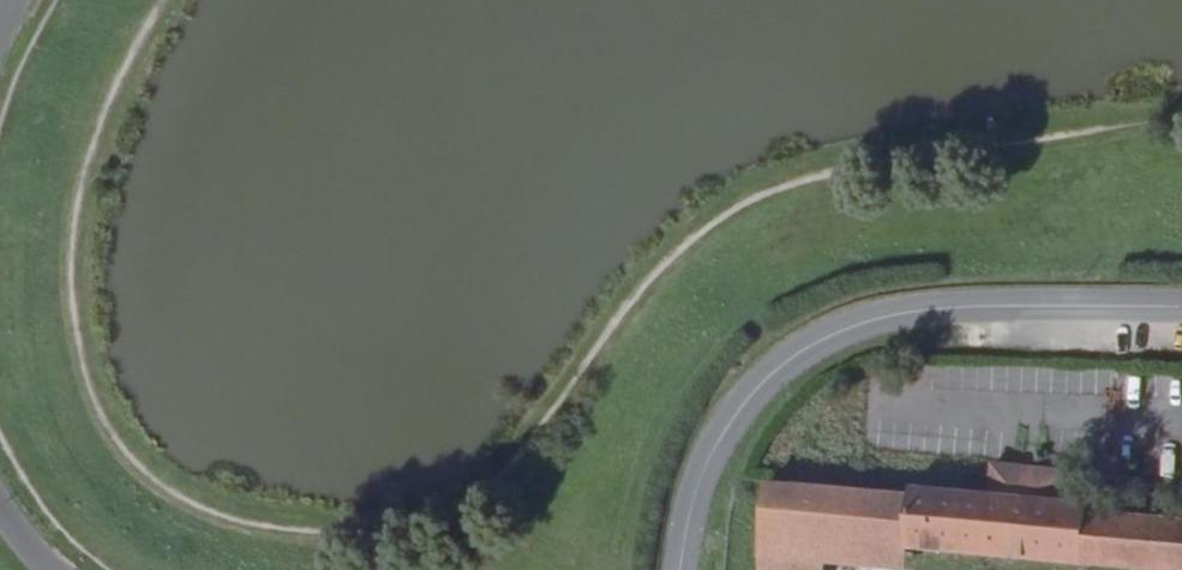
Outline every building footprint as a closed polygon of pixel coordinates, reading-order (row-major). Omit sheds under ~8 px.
[(993,477),(990,507),(1064,513),(1067,484),(993,477)] [(1160,531),(1094,526),(1094,517),(990,507),(914,499),(913,507),(774,494),(765,569),(826,569),(828,551),(1020,569),(1181,569),(1181,533),(1160,531)]
